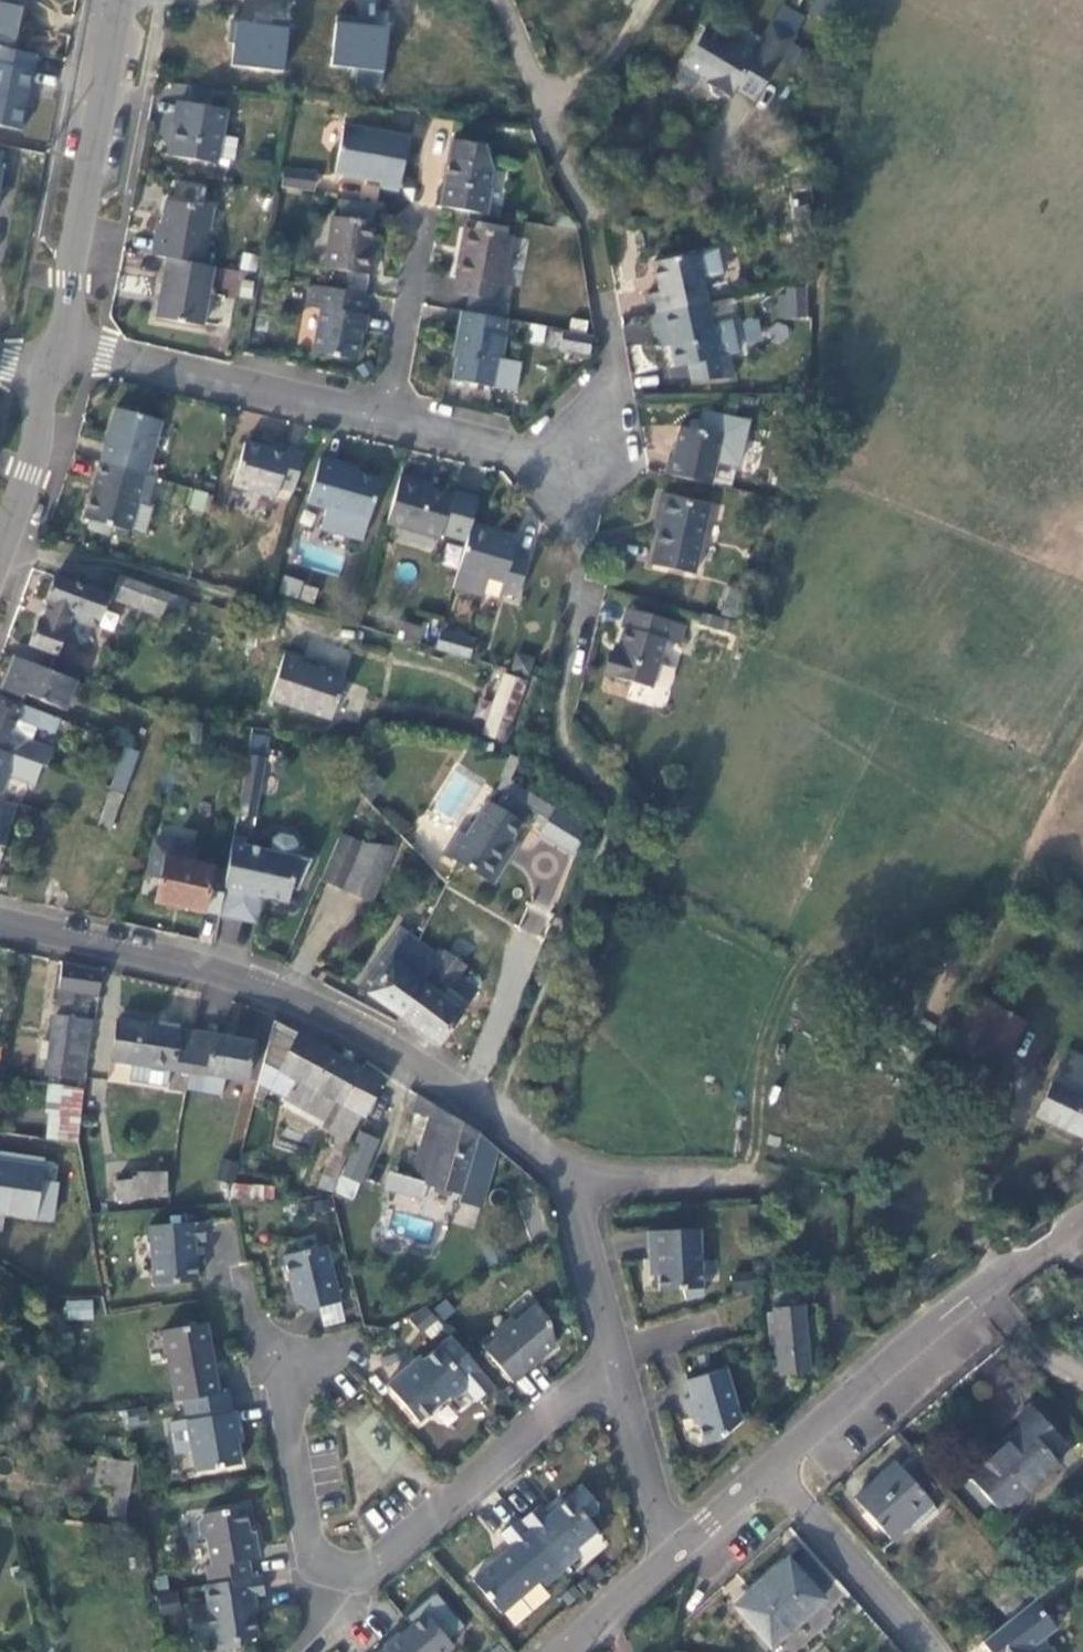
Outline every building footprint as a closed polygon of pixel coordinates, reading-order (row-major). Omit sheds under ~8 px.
[(20,0),(0,0),(0,48),(9,50),(20,0)] [(809,13),(834,26),(848,0),(816,0),(809,13)] [(285,72),(289,24),(233,20),(229,67),(285,72)] [(744,71),(765,83),(792,36),(771,23),(751,57),(704,29),(683,65),(709,81),(706,85),(709,87),(711,94),(718,98),(726,96),(729,98),(734,88),(744,71)] [(396,33),(362,30),(357,83),(408,88),(411,62),(408,62),(409,49),(395,47),(396,33)] [(20,132),(35,59),(0,52),(0,128),(20,132)] [(755,100),(765,83),(744,71),(734,88),(755,100)] [(168,156),(215,165),(225,110),(184,103),(180,127),(174,126),(168,156)] [(380,182),(379,187),(397,190),(407,138),(342,127),(334,174),(380,182)] [(484,146),(452,140),(440,207),(486,215),(491,189),(488,188),(492,170),(484,146)] [(313,190),(315,174),(284,171),(283,187),(313,190)] [(165,258),(200,265),(210,209),(164,200),(160,224),(154,256),(165,258)] [(340,271),(369,274),(371,275),(373,258),(368,257),(370,242),(372,222),(374,204),(341,201),(339,218),(331,216),(325,268),(340,271)] [(149,255),(154,256),(160,224),(155,222),(149,255)] [(497,301),(500,285),(502,285),(510,237),(465,228),(456,276),(457,276),(454,293),(497,301)] [(653,314),(706,302),(701,279),(723,274),(717,248),(652,262),(658,292),(645,295),(649,314),(653,314)] [(212,267),(200,265),(165,258),(154,318),(201,327),(212,267)] [(216,266),(212,293),(235,296),(239,270),(216,266)] [(366,294),(369,274),(340,271),(337,289),(366,294)] [(367,295),(313,286),(309,307),(320,309),(312,353),(355,361),(367,295)] [(804,316),(804,288),(787,288),(789,317),(804,316)] [(497,301),(463,295),(460,311),(506,319),(509,304),(497,301)] [(730,299),(706,304),(709,316),(732,310),(730,299)] [(666,331),(669,345),(674,367),(687,364),(691,380),(732,377),(728,354),(739,353),(731,318),(711,323),(709,316),(706,304),(706,302),(653,314),(657,333),(666,331)] [(507,337),(503,336),(506,319),(460,311),(457,329),(460,330),(451,380),(494,388),(499,360),(503,361),(507,337)] [(529,324),(528,343),(544,344),(545,325),(529,324)] [(589,356),(592,337),(562,331),(558,350),(589,356)] [(660,347),(669,345),(666,331),(657,333),(660,347)] [(108,433),(100,461),(151,476),(154,466),(145,464),(157,421),(115,409),(108,433)] [(668,457),(665,474),(711,484),(722,436),(680,427),(673,458),(668,457)] [(278,487),(293,491),(304,454),(287,449),(286,454),(244,443),(232,484),(275,497),(275,496),(278,487)] [(319,459),(307,503),(325,508),(319,529),(362,541),(379,480),(356,473),(357,469),(319,459)] [(154,477),(151,476),(100,461),(91,494),(84,519),(89,520),(110,526),(129,532),(137,502),(147,504),(154,477)] [(465,542),(469,529),(477,499),(452,492),(451,496),(416,486),(417,482),(399,477),(386,524),(439,539),(440,534),(465,542)] [(290,500),(293,491),(278,487),(275,496),(290,500)] [(193,489),(188,508),(204,512),(209,493),(193,489)] [(660,496),(656,517),(661,518),(651,565),(694,575),(709,507),(660,496)] [(147,504),(137,502),(129,532),(145,536),(153,506),(147,504)] [(107,534),(110,526),(89,520),(87,527),(107,534)] [(515,542),(469,529),(465,542),(452,589),(481,597),(486,579),(502,583),(499,593),(516,598),(528,557),(512,553),(515,542)] [(110,598),(178,623),(187,600),(118,575),(110,598)] [(277,594),(297,600),(303,583),(283,576),(277,594)] [(95,628),(107,597),(54,577),(45,599),(49,600),(40,623),(37,621),(28,644),(55,655),(61,639),(78,646),(85,643),(92,627),(95,628)] [(729,588),(721,611),(739,617),(747,594),(729,588)] [(684,625),(627,609),(621,628),(624,629),(617,654),(614,653),(608,675),(650,688),(664,640),(678,644),(684,625)] [(730,634),(734,622),(702,613),(699,625),(730,634)] [(392,636),(419,644),(423,628),(397,621),(392,636)] [(741,624),(734,622),(730,634),(737,636),(741,624)] [(435,649),(467,658),(472,640),(440,632),(435,649)] [(268,698),(330,720),(344,678),(300,663),(302,658),(284,652),(268,698)] [(509,670),(525,674),(530,658),(514,653),(509,670)] [(49,670),(13,656),(0,688),(23,698),(24,693),(64,709),(76,681),(49,670)] [(53,659),(49,670),(76,681),(81,670),(53,659)] [(504,674),(482,733),(503,741),(525,682),(504,674)] [(30,761),(46,767),(52,751),(30,744),(36,726),(55,733),(60,720),(21,704),(18,710),(0,703),(0,750),(30,761)] [(251,729),(249,740),(268,743),(269,730),(251,729)] [(268,743),(249,740),(236,815),(255,818),(268,743)] [(119,766),(132,770),(138,753),(126,748),(119,766)] [(0,750),(0,792),(10,767),(32,775),(35,765),(29,763),(30,761),(0,750)] [(123,794),(128,780),(117,777),(112,790),(123,794)] [(503,792),(548,820),(555,809),(510,781),(503,792)] [(123,795),(111,791),(98,827),(109,831),(123,795)] [(500,858),(512,839),(522,823),(487,801),(466,835),(459,830),(444,853),(494,884),(507,863),(500,858)] [(15,808),(0,804),(0,854),(15,808)] [(555,809),(548,820),(539,835),(573,856),(584,828),(555,809)] [(95,831),(92,845),(106,848),(110,835),(95,831)] [(240,852),(230,849),(226,872),(219,914),(219,917),(239,921),(245,893),(249,894),(248,898),(261,901),(261,897),(287,903),(290,889),(298,891),(312,860),(294,856),(297,845),(292,837),(279,834),(271,839),(269,850),(242,845),(240,852)] [(123,835),(119,850),(132,855),(137,841),(123,835)] [(361,844),(340,835),(335,847),(326,868),(321,881),(373,903),(396,847),(361,844)] [(232,837),(230,849),(240,852),(242,845),(243,840),(232,837)] [(519,844),(512,839),(500,858),(507,863),(519,844)] [(202,913),(203,910),(219,914),(226,872),(211,870),(212,867),(193,863),(196,850),(156,841),(144,877),(158,879),(154,902),(202,913)] [(40,846),(31,843),(25,860),(34,862),(40,846)] [(92,895),(93,889),(81,886),(80,892),(92,895)] [(256,925),(261,901),(248,898),(249,894),(245,893),(239,921),(256,925)] [(390,960),(366,992),(399,1017),(422,986),(420,985),(422,983),(441,957),(413,937),(399,926),(379,953),(390,960)] [(422,986),(399,1017),(437,1045),(476,990),(456,976),(464,966),(445,952),(441,957),(422,983),(420,985),(422,986)] [(356,985),(366,992),(390,960),(379,953),(356,985)] [(62,962),(57,989),(74,991),(98,994),(102,971),(62,962)] [(71,1008),(74,991),(57,989),(55,1005),(71,1008)] [(948,1044),(996,1072),(1025,1022),(976,995),(948,1044)] [(50,1043),(47,1060),(45,1075),(82,1080),(90,1021),(54,1016),(50,1043)] [(188,1071),(195,1032),(178,1030),(179,1026),(159,1023),(158,1027),(117,1021),(111,1060),(132,1064),(129,1081),(166,1086),(169,1069),(188,1071)] [(347,1141),(361,1115),(343,1107),(362,1069),(274,1022),(258,1084),(285,1098),(283,1101),(329,1125),(326,1130),(337,1136),(316,1187),(329,1193),(340,1165),(343,1166),(352,1143),(347,1141)] [(211,1035),(195,1032),(188,1071),(185,1090),(221,1095),(224,1077),(246,1080),(253,1043),(211,1035)] [(39,1059),(47,1060),(50,1043),(41,1042),(39,1059)] [(1035,1117),(1082,1138),(1082,1058),(1065,1050),(1035,1117)] [(343,1107),(361,1115),(363,1116),(365,1117),(382,1080),(362,1069),(343,1107)] [(46,1113),(49,1113),(46,1140),(77,1145),(84,1088),(49,1083),(46,1113)] [(479,1133),(419,1095),(412,1111),(429,1117),(407,1179),(461,1194),(479,1133)] [(979,1143),(985,1129),(972,1123),(966,1136),(979,1143)] [(359,1132),(342,1175),(360,1183),(377,1139),(359,1132)] [(0,1151),(0,1215),(34,1220),(40,1180),(44,1158),(0,1151)] [(215,1181),(232,1185),(237,1164),(221,1160),(215,1181)] [(136,1180),(137,1197),(167,1196),(165,1173),(136,1173),(136,1180)] [(40,1180),(34,1220),(53,1223),(59,1183),(40,1180)] [(135,1197),(137,1197),(136,1180),(114,1181),(115,1200),(135,1200),(135,1197)] [(270,1185),(232,1185),(227,1204),(233,1203),(270,1200),(270,1185)] [(148,1226),(153,1287),(178,1285),(178,1282),(197,1281),(194,1242),(205,1241),(203,1224),(192,1224),(192,1222),(148,1226)] [(656,1248),(648,1249),(649,1270),(657,1270),(659,1291),(682,1289),(685,1300),(703,1295),(699,1229),(655,1231),(656,1248)] [(647,1232),(648,1249),(656,1248),(655,1231),(647,1232)] [(318,1307),(339,1302),(326,1245),(283,1256),(294,1301),(307,1309),(318,1307)] [(1082,1274),(1079,1274),(1075,1275),(1072,1278),(1071,1281),(1071,1285),(1073,1288),(1075,1290),(1079,1291),(1082,1291),(1082,1275),(1082,1274)] [(93,1299),(65,1298),(64,1319),(92,1320),(93,1299)] [(344,1321),(339,1302),(318,1307),(322,1327),(344,1321)] [(512,1382),(554,1346),(547,1318),(535,1304),(514,1322),(511,1317),(493,1332),(497,1337),(483,1348),(512,1382)] [(774,1308),(774,1312),(777,1345),(780,1375),(808,1372),(801,1305),(774,1308)] [(426,1307),(411,1319),(421,1333),(424,1331),(431,1339),(444,1328),(426,1307)] [(769,1345),(777,1345),(774,1312),(766,1313),(769,1345)] [(184,1400),(218,1394),(215,1376),(220,1376),(216,1353),(211,1353),(206,1324),(162,1331),(174,1402),(184,1400)] [(411,1362),(386,1384),(419,1422),(448,1396),(456,1397),(466,1388),(475,1400),(493,1385),(451,1336),(438,1347),(415,1366),(411,1362)] [(720,1437),(741,1420),(726,1369),(685,1381),(689,1397),(683,1399),(689,1419),(695,1417),(702,1442),(720,1437)] [(227,1393),(218,1394),(184,1400),(187,1420),(168,1423),(173,1452),(192,1450),(196,1472),(239,1465),(235,1438),(239,1438),(234,1412),(231,1413),(227,1393)] [(1015,1419),(1021,1425),(1007,1437),(1010,1441),(969,1478),(1002,1516),(1058,1466),(1050,1457),(1065,1443),(1031,1406),(1015,1419)] [(907,1524),(930,1503),(931,1502),(918,1487),(934,1472),(916,1452),(899,1466),(896,1463),(855,1499),(890,1539),(907,1524)] [(112,1494),(129,1496),(130,1496),(134,1463),(98,1458),(94,1492),(112,1494)] [(541,1505),(522,1521),(531,1532),(564,1570),(579,1557),(575,1551),(598,1531),(589,1520),(598,1512),(598,1504),(582,1485),(568,1497),(569,1499),(550,1515),(541,1505)] [(126,1519),(129,1496),(112,1494),(109,1517),(126,1519)] [(936,1509),(930,1503),(907,1524),(913,1529),(936,1509)] [(209,1585),(252,1577),(249,1559),(259,1558),(256,1535),(250,1536),(249,1527),(246,1507),(202,1515),(202,1516),(198,1522),(200,1536),(206,1540),(211,1565),(205,1566),(209,1585)] [(564,1570),(531,1532),(522,1521),(519,1519),(501,1534),(513,1549),(498,1562),(496,1560),(473,1580),(501,1614),(540,1580),(545,1586),(564,1570)] [(822,1600),(787,1559),(769,1575),(771,1577),(737,1607),(771,1645),(822,1600)] [(261,1576),(252,1577),(209,1585),(204,1586),(207,1605),(190,1608),(195,1641),(213,1637),(215,1651),(240,1647),(239,1641),(258,1638),(251,1597),(265,1594),(261,1576)] [(1012,1592),(1005,1583),(989,1596),(997,1605),(1012,1592)] [(159,1613),(179,1613),(179,1592),(158,1592),(159,1613)] [(389,1651),(445,1651),(452,1646),(425,1614),(400,1636),(398,1634),(384,1646),(386,1648),(389,1651)] [(1029,1646),(1025,1649),(1016,1635),(993,1651),(1034,1651),(1029,1646)]
